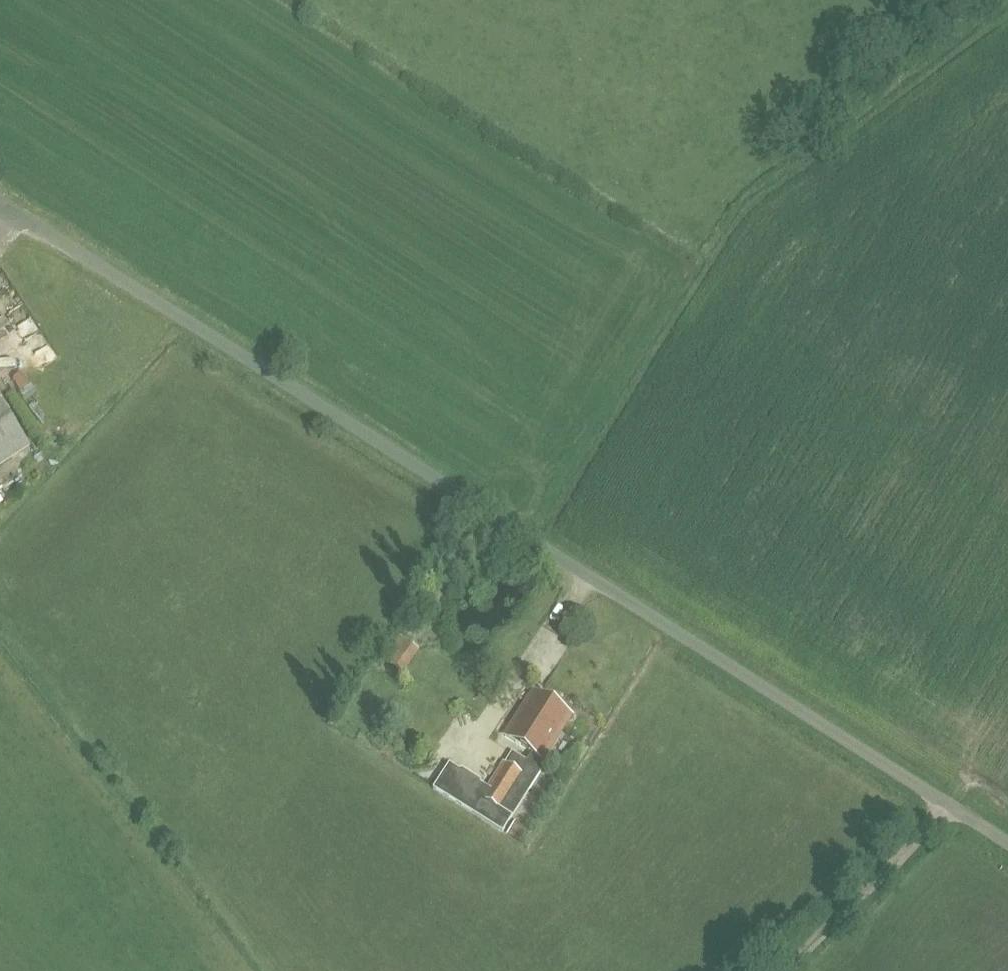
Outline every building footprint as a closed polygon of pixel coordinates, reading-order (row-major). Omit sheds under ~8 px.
[(12,379),(21,391),(30,385),(22,373),(12,379)] [(22,450),(10,432),(0,416),(0,464),(22,450)] [(505,736),(531,752),(526,761),(512,752),(504,763),(502,761),(486,787),(481,784),(480,781),(463,770),(459,770),(449,764),(432,790),(502,833),(511,819),(547,764),(542,761),(570,715),(532,692),(505,736)]
